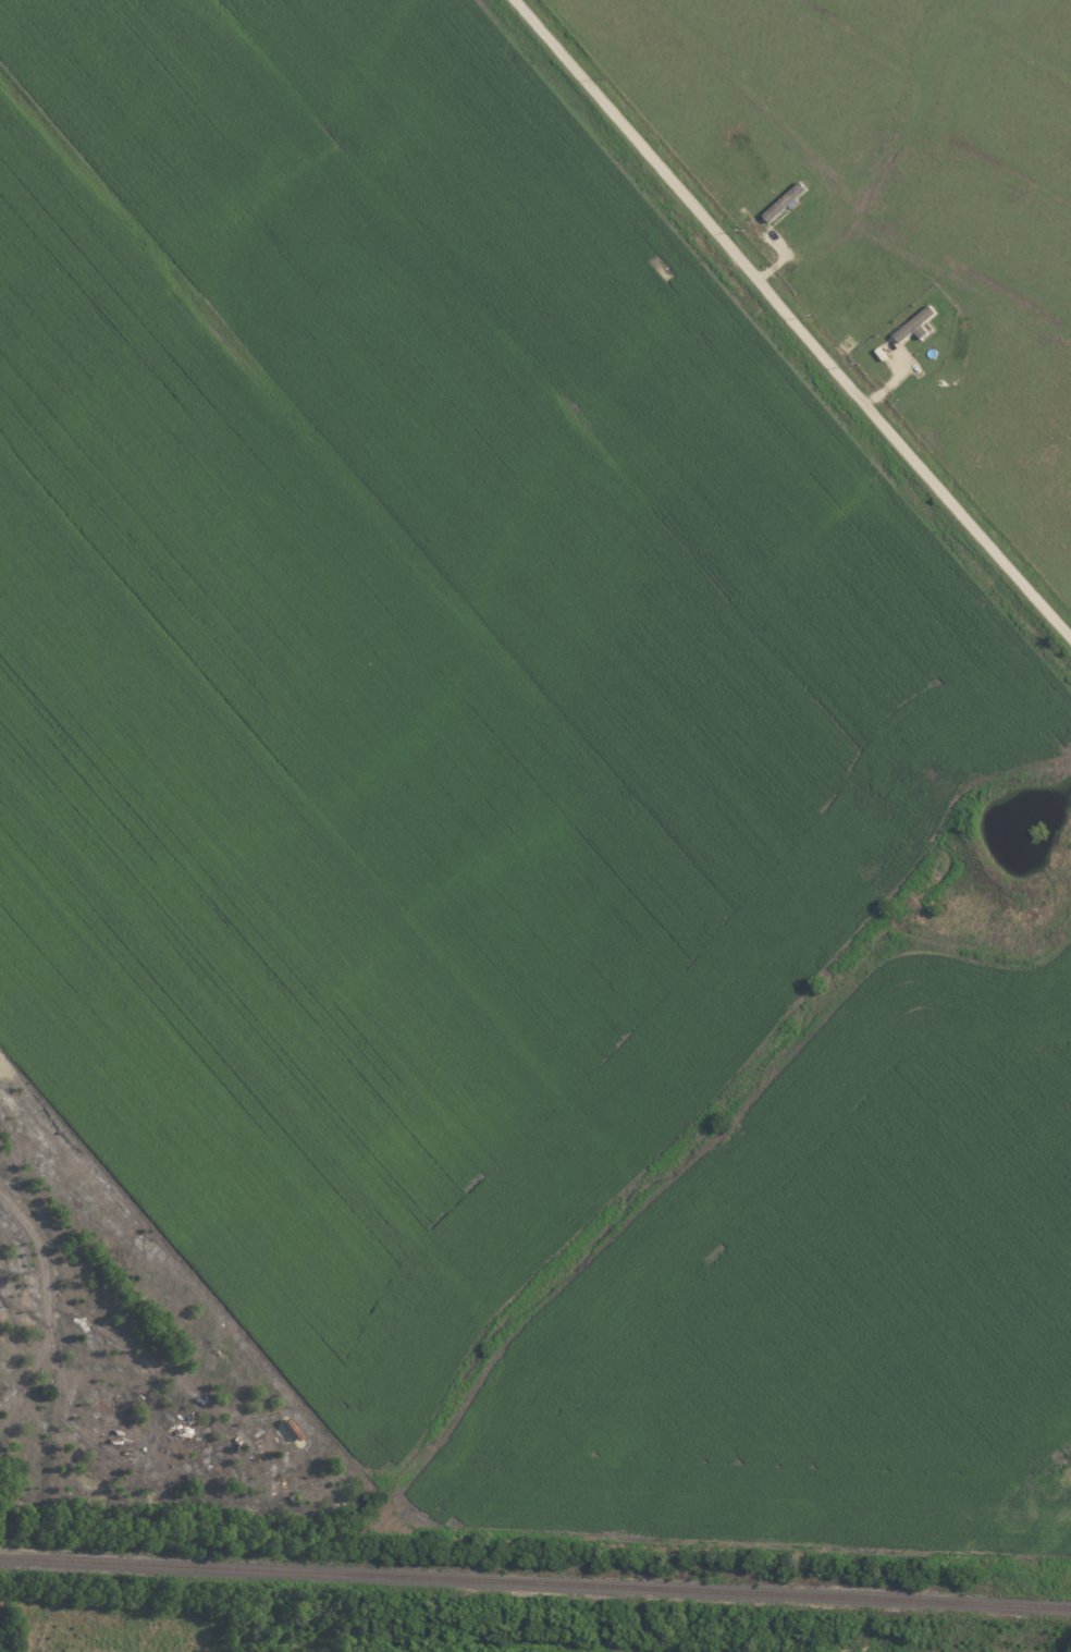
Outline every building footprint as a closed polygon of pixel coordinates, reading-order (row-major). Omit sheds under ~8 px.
[(890,333),(897,342),(912,331),(918,339),(926,333),(919,323),(933,313),(929,306),(890,333)]
